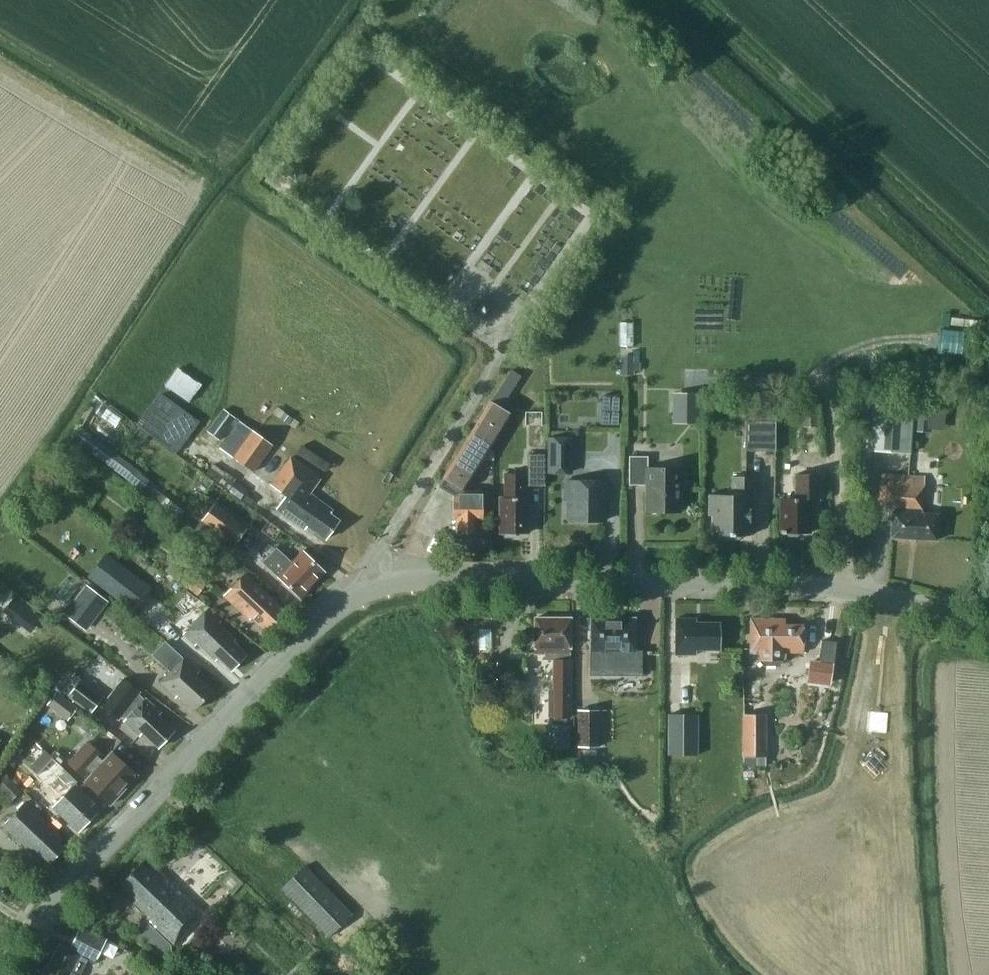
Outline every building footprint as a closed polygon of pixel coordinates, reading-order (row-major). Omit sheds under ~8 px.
[(474,310),(488,320),(497,306),(483,296),(474,310)] [(965,332),(940,329),(938,354),(962,357),(965,332)] [(621,356),(621,375),(634,376),(634,371),(640,371),(640,363),(639,363),(634,363),(634,356),(633,356),(621,356)] [(501,409),(521,376),(511,369),(490,402),(501,409)] [(672,390),(674,420),(693,419),(692,389),(672,390)] [(602,393),(601,418),(619,419),(620,393),(602,393)] [(774,394),(764,394),(764,406),(745,406),(745,450),(774,450),(774,394)] [(159,397),(153,405),(193,432),(199,424),(159,397)] [(482,533),(483,490),(461,489),(491,442),(509,413),(501,409),(490,402),(481,416),(438,486),(453,495),(453,514),(456,514),(456,533),(482,533)] [(802,402),(803,427),(817,426),(815,402),(802,402)] [(870,451),(910,453),(913,405),(873,403),(870,451)] [(915,427),(931,428),(932,407),(916,406),(915,427)] [(207,431),(219,440),(235,418),(223,409),(207,431)] [(144,417),(138,424),(177,453),(183,446),(144,417)] [(272,445),(238,422),(219,450),(253,472),(272,445)] [(139,472),(119,457),(80,428),(72,437),(131,481),(130,483),(179,520),(185,512),(147,483),(148,482),(137,474),(139,472)] [(550,439),(550,473),(570,473),(570,440),(550,439)] [(527,454),(527,485),(544,485),(544,454),(527,454)] [(646,512),(680,512),(680,489),(682,489),(683,468),(648,468),(648,456),(629,456),(628,485),(646,485),(646,512)] [(287,496),(278,510),(305,529),(307,526),(325,539),(339,521),(330,514),(332,511),(309,494),(320,478),(290,457),(270,484),(287,496)] [(213,464),(206,474),(218,483),(226,473),(213,464)] [(227,472),(218,483),(229,491),(236,481),(237,480),(237,479),(227,472)] [(527,498),(523,498),(523,473),(504,473),(504,498),(500,498),(500,533),(504,533),(504,537),(515,537),(515,533),(527,533),(527,498)] [(810,499),(818,499),(819,474),(795,474),(795,498),(781,498),(781,533),(787,533),(788,536),(797,536),(799,533),(808,533),(808,513),(810,511),(810,499)] [(891,537),(936,540),(938,514),(922,513),(924,476),(881,474),(879,507),(892,508),(891,537)] [(749,510),(753,511),(753,476),(732,476),(732,494),(709,494),(709,515),(712,516),(712,534),(749,535),(749,510)] [(603,495),(608,495),(608,481),(565,481),(565,499),(570,499),(570,521),(603,521),(603,495)] [(199,522),(233,545),(246,527),(212,504),(199,522)] [(303,551),(292,563),(276,548),(262,562),(300,598),(324,572),(303,551)] [(106,553),(88,577),(133,613),(152,589),(106,553)] [(184,570),(172,561),(165,570),(196,595),(205,584),(185,568),(184,570)] [(286,612),(245,574),(224,596),(249,619),(251,617),(267,632),(286,612)] [(109,602),(86,584),(63,613),(86,631),(109,602)] [(162,626),(171,615),(147,597),(139,609),(162,626)] [(217,658),(230,671),(246,655),(233,642),(235,640),(218,624),(221,622),(207,609),(183,634),(195,645),(197,643),(215,661),(217,658)] [(548,717),(569,717),(570,618),(534,618),(534,653),(545,653),(545,660),(553,660),(553,689),(548,689),(548,717)] [(618,670),(633,670),(634,651),(634,618),(590,618),(590,651),(580,651),(580,702),(605,703),(605,676),(609,676),(609,658),(618,658),(618,670)] [(696,618),(676,618),(676,655),(696,655),(696,650),(719,650),(719,623),(696,623),(696,618)] [(802,652),(802,625),(778,625),(778,619),(750,619),(751,652),(758,652),(758,660),(764,664),(777,665),(783,661),(785,656),(785,652),(802,652)] [(834,663),(837,642),(821,640),(819,662),(834,663)] [(198,672),(183,658),(165,641),(151,655),(169,672),(159,683),(175,698),(178,695),(194,710),(212,690),(196,675),(198,672)] [(69,670),(57,686),(67,695),(80,679),(69,670)] [(671,702),(704,702),(704,672),(671,672),(671,702)] [(67,695),(90,714),(103,696),(80,678),(80,679),(67,695)] [(142,733),(158,748),(174,731),(157,716),(160,713),(130,684),(115,699),(130,713),(123,721),(139,736),(142,733)] [(58,712),(67,700),(57,692),(48,704),(58,712)] [(578,710),(578,748),(600,748),(600,710),(578,710)] [(766,714),(742,714),(742,756),(743,756),(766,756),(766,714)] [(698,715),(668,715),(668,755),(698,756),(698,715)] [(570,748),(570,725),(546,725),(546,748),(570,748)] [(136,775),(119,759),(111,752),(106,758),(87,741),(68,763),(86,780),(84,782),(110,805),(136,775)] [(29,767),(41,778),(44,775),(56,762),(44,751),(29,767)] [(743,756),(743,766),(766,766),(766,756),(743,756)] [(41,778),(40,779),(61,798),(52,807),(72,826),(76,822),(83,828),(96,813),(90,807),(94,803),(74,784),(77,781),(56,762),(44,775),(41,778)] [(1,791),(12,801),(22,791),(9,779),(0,773),(0,792),(1,791)] [(2,825),(20,842),(40,861),(44,856),(50,862),(63,848),(57,842),(61,838),(24,802),(2,825)] [(146,869),(140,863),(120,884),(136,899),(133,902),(148,916),(146,919),(173,945),(203,914),(151,864),(146,869)] [(282,887),(329,936),(353,913),(305,864),(282,887)] [(87,960),(94,963),(106,939),(80,926),(69,949),(59,944),(44,974),(80,974),(87,960)]
